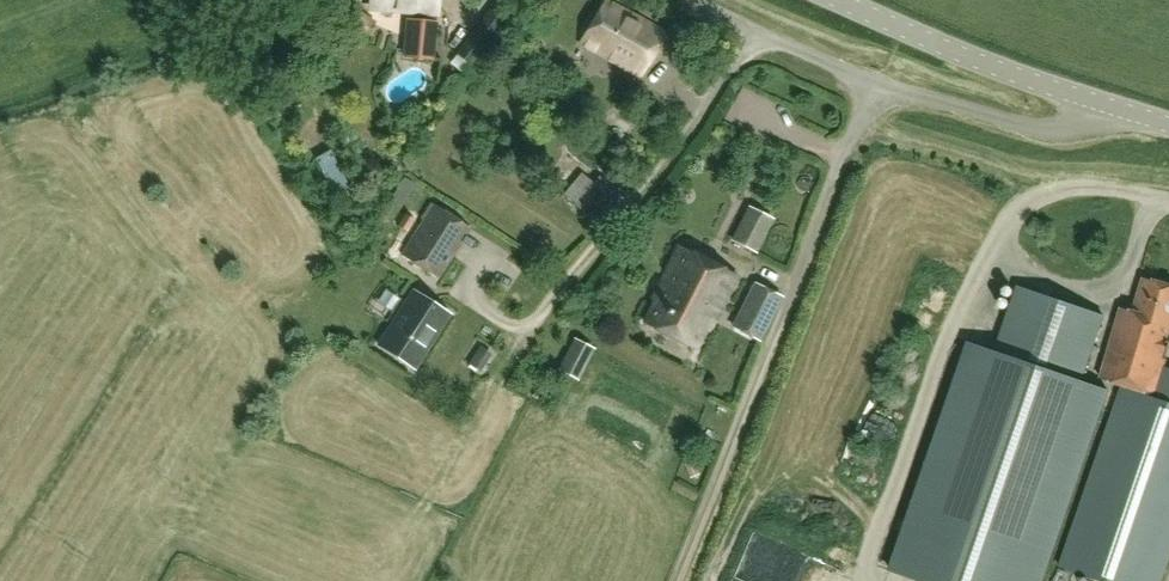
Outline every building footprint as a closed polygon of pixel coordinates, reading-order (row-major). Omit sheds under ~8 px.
[(437,0),(369,0),(369,6),(411,9),(409,32),(405,32),(403,55),(431,58),(434,22),(428,21),(429,11),(436,11),(437,0)] [(582,41),(639,76),(666,33),(606,1),(582,41)] [(470,67),(509,18),(493,6),(454,55),(470,67)] [(373,21),(356,9),(347,22),(364,34),(373,21)] [(581,172),(564,194),(594,220),(620,192),(599,174),(593,182),(581,172)] [(437,277),(469,227),(433,204),(401,254),(437,277)] [(733,241),(757,252),(772,220),(747,209),(733,241)] [(658,297),(645,322),(696,348),(708,325),(712,327),(737,278),(678,248),(654,295),(658,297)] [(500,273),(520,279),(526,259),(506,253),(500,273)] [(1121,307),(1115,329),(1098,381),(1120,388),(1115,401),(1059,566),(1102,580),(1164,580),(1168,566),(1168,369),(1162,367),(1168,343),(1168,286),(1143,279),(1134,310),(1121,307)] [(780,295),(756,283),(736,323),(761,337),(780,295)] [(964,345),(887,571),(915,580),(1041,580),(1105,393),(1079,385),(1102,319),(1011,288),(989,354),(964,345)] [(416,373),(452,315),(412,290),(376,348),(416,373)] [(587,374),(598,336),(583,332),(573,370),(587,374)]
